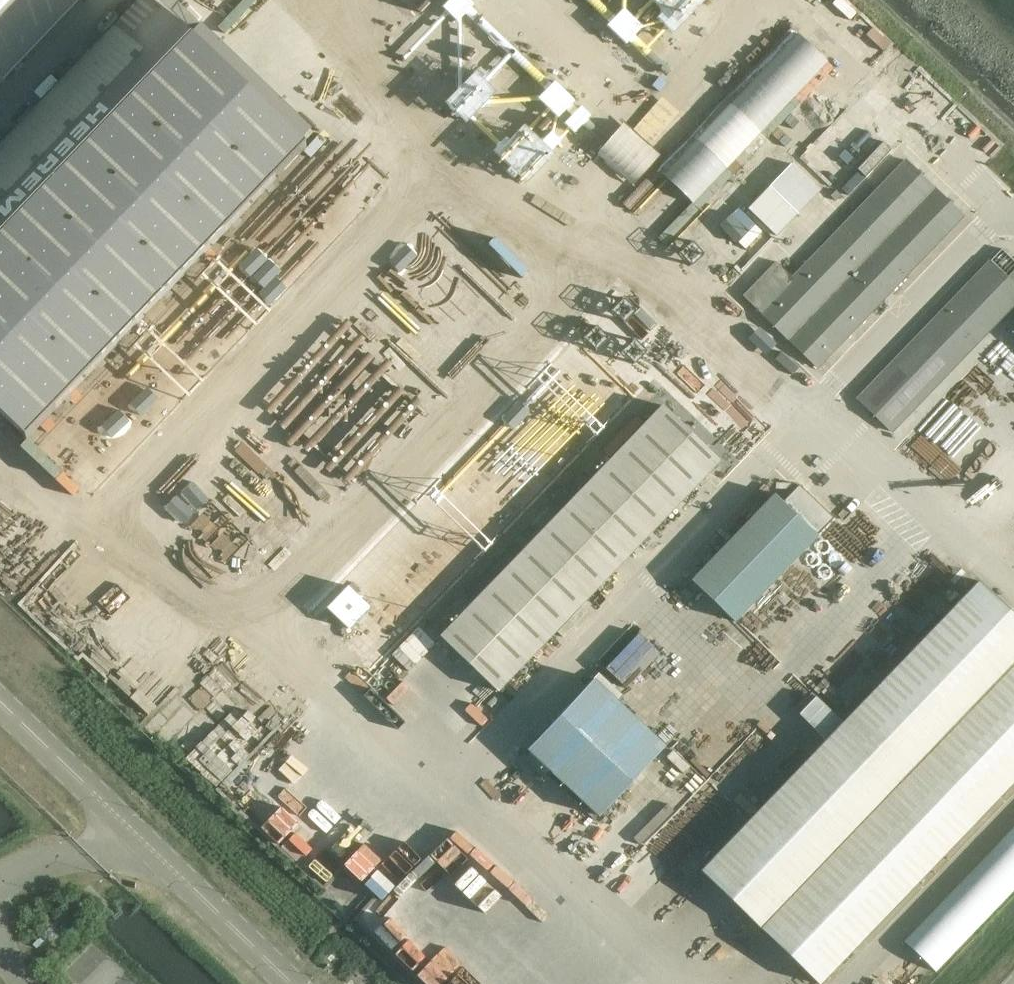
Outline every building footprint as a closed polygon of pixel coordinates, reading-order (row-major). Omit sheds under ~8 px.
[(0,142),(0,413),(26,438),(304,147),(296,139),(304,130),(305,131),(305,130),(304,128),(302,129),(267,95),(264,98),(228,63),(225,66),(189,31),(186,34),(151,0),(136,0),(0,142)] [(76,0),(0,0),(0,79),(76,0)] [(598,6),(622,33),(645,12),(634,0),(605,0),(598,6)] [(612,84),(627,67),(619,59),(604,77),(612,84)] [(890,146),(859,115),(817,159),(848,190),(890,146)] [(781,143),(763,161),(799,197),(817,179),(781,143)] [(353,217),(370,198),(317,150),(290,180),(319,206),(307,219),(304,217),(300,222),(320,240),(346,211),(353,217)] [(774,261),(742,295),(816,367),(962,215),(904,159),(791,277),(774,261)] [(263,236),(236,265),(266,294),(301,256),(284,239),(305,217),(278,191),(248,223),(263,236)] [(753,212),(762,232),(781,224),(772,204),(753,212)] [(745,247),(760,228),(751,220),(736,239),(745,247)] [(499,235),(518,301),(540,295),(520,229),(499,235)] [(469,260),(481,254),(472,236),(460,242),(469,260)] [(713,255),(724,267),(743,250),(733,238),(713,255)] [(1001,248),(856,398),(890,431),(1013,302),(1013,261),(1001,248)] [(198,284),(161,322),(190,349),(226,312),(198,284)] [(127,343),(109,363),(127,379),(145,359),(127,343)] [(672,360),(659,379),(696,404),(709,385),(672,360)] [(158,372),(152,377),(167,393),(173,388),(158,372)] [(718,460),(661,404),(438,635),(496,690),(718,460)] [(900,426),(910,436),(928,419),(918,409),(900,426)] [(95,464),(122,436),(109,425),(83,452),(95,464)] [(733,621),(833,517),(799,484),(782,501),(773,493),(690,579),(733,621)] [(208,505),(217,514),(228,503),(218,494),(208,505)] [(699,871),(818,983),(956,839),(1013,778),(1013,616),(977,580),(838,725),(825,739),(699,871)] [(944,585),(921,609),(933,620),(956,597),(944,585)] [(215,635),(151,715),(185,742),(249,662),(215,635)] [(535,769),(541,763),(598,815),(664,745),(637,720),(641,715),(657,730),(688,697),(628,640),(597,672),(635,709),(630,714),(592,678),(526,748),(530,752),(524,758),(535,769)] [(403,665),(386,684),(402,699),(419,680),(403,665)] [(841,721),(823,704),(815,695),(798,713),(806,721),(825,739),(838,725),(841,721)] [(201,757),(234,722),(221,709),(188,744),(201,757)] [(280,811),(309,781),(264,738),(235,768),(280,811)] [(326,822),(301,850),(320,868),(346,840),(326,822)] [(903,940),(934,970),(935,971),(1013,889),(1013,825),(903,940)] [(381,840),(360,865),(380,881),(401,856),(381,840)] [(438,900),(416,890),(413,896),(384,882),(366,919),(386,928),(381,939),(419,957),(428,940),(420,936),(438,900)] [(471,983),(536,983),(590,927),(548,887),(464,977),(471,983)] [(719,933),(735,915),(728,908),(711,926),(719,933)] [(423,955),(430,965),(447,952),(440,942),(423,955)] [(443,958),(427,978),(435,983),(438,983),(452,965),(443,958)]
